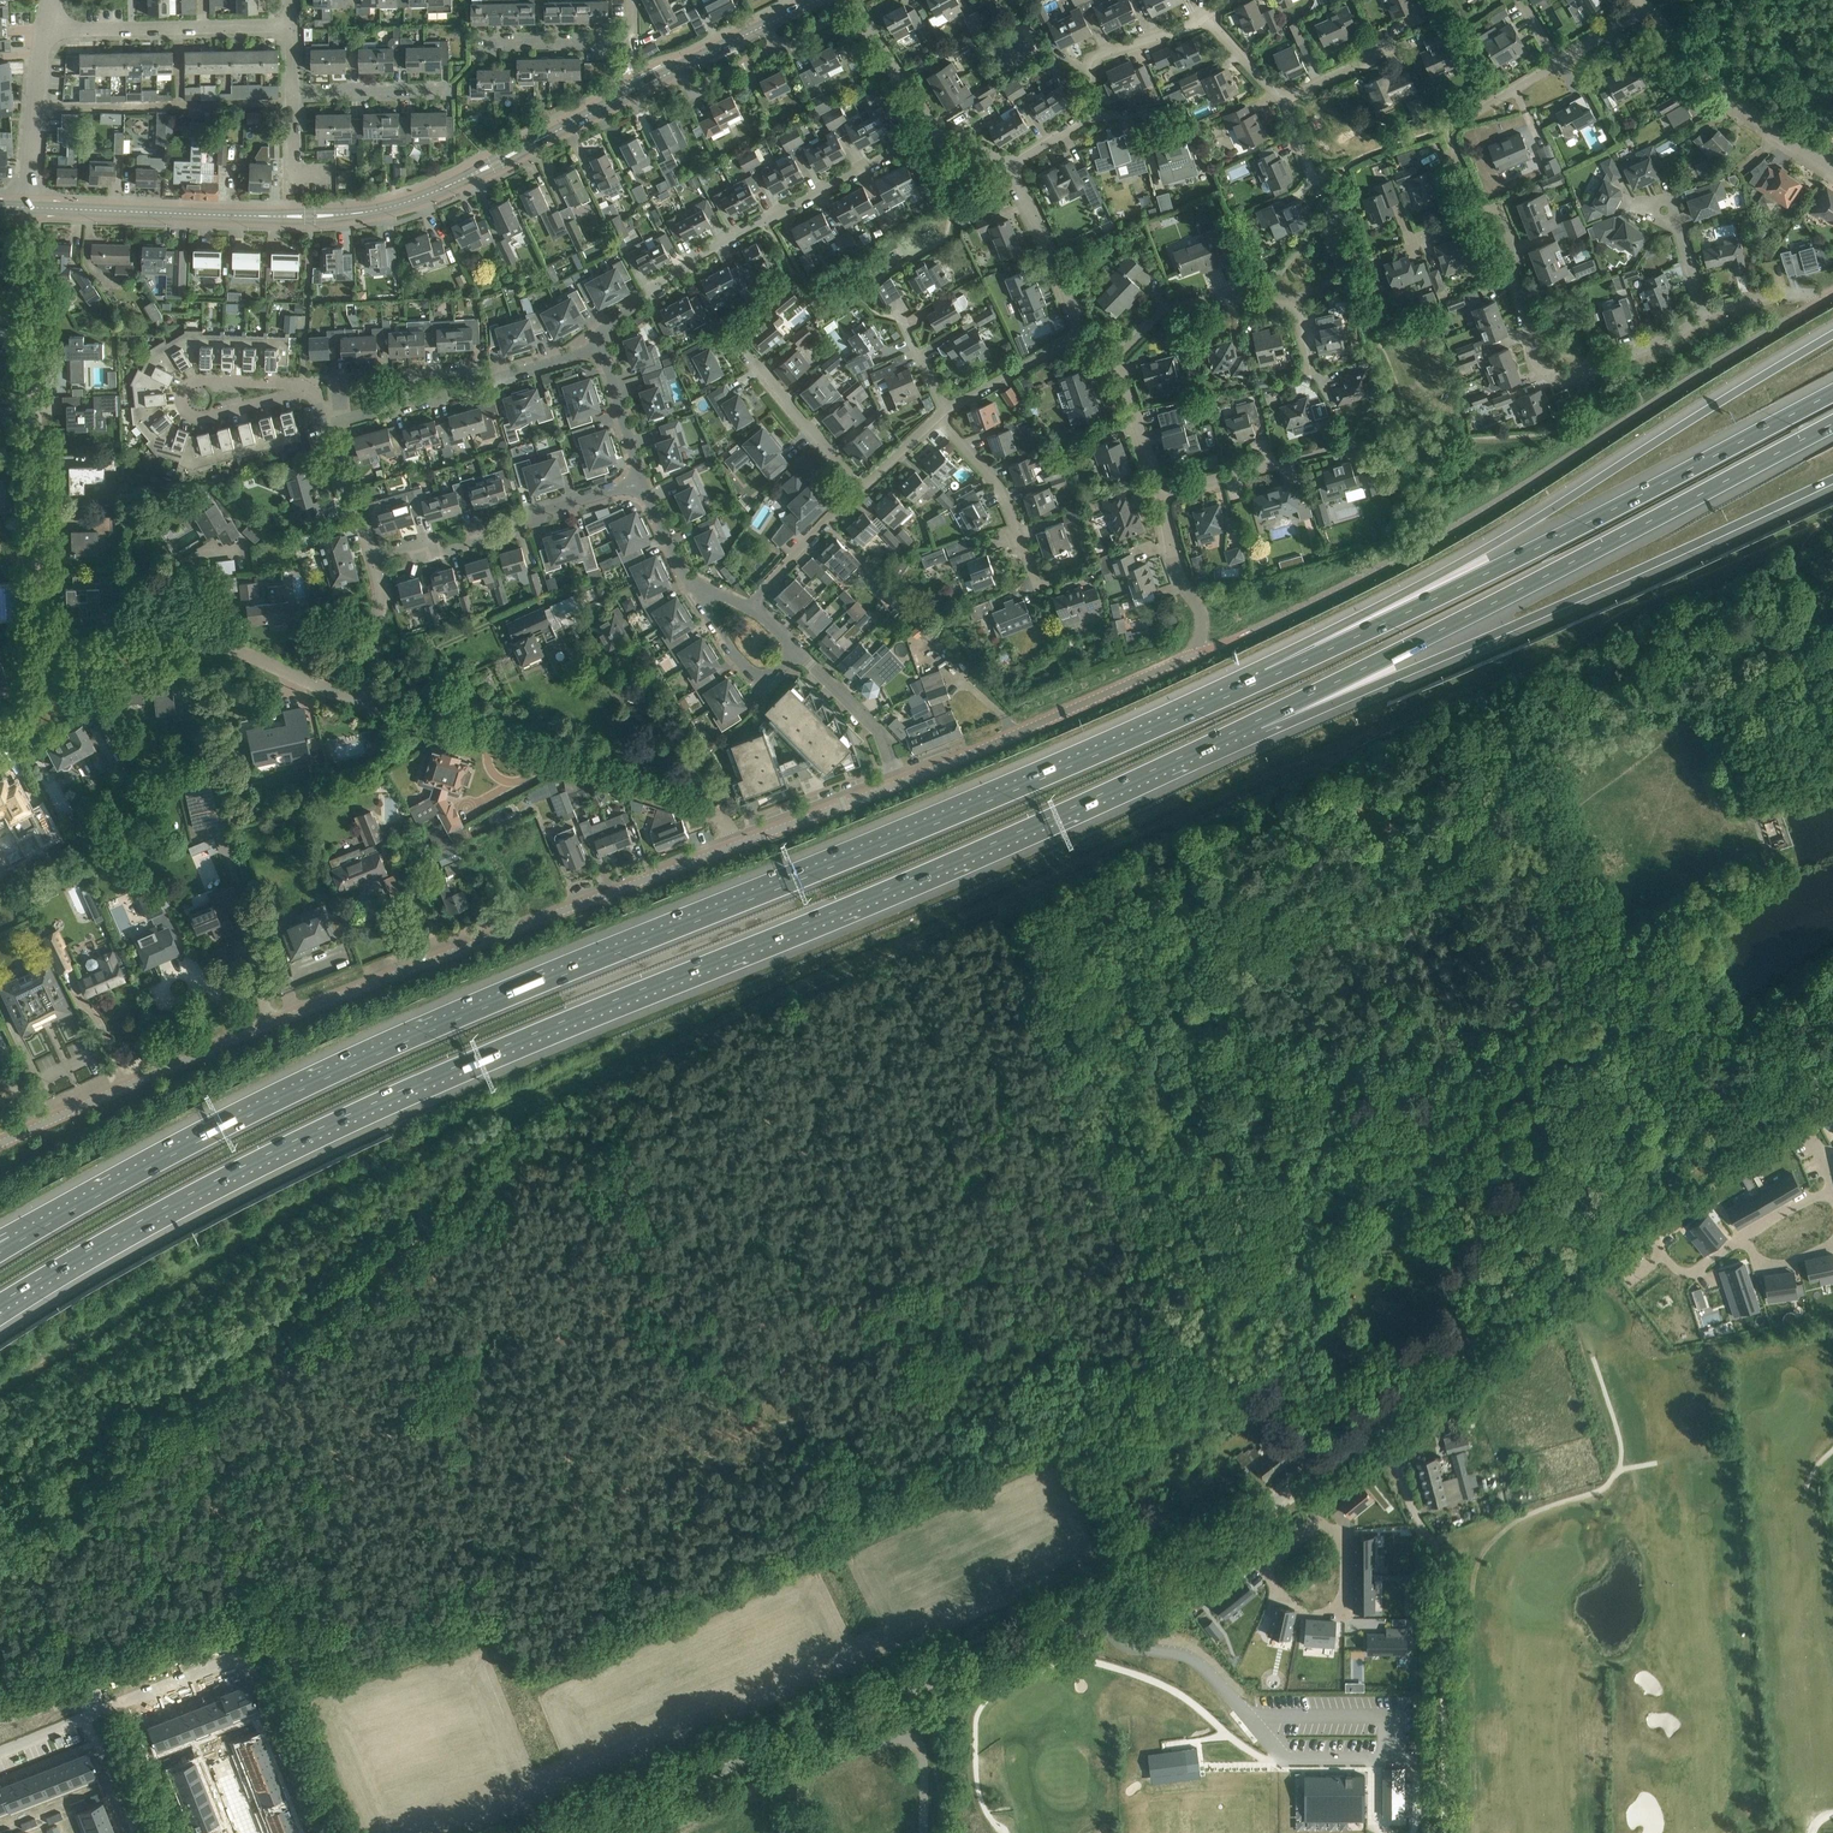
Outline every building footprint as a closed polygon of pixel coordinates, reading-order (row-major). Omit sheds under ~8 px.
[(168,0),(147,0),(148,14),(168,14),(168,0)] [(182,14),(191,13),(196,13),(196,0),(182,0),(182,14)] [(210,13),(216,13),(215,4),(224,4),(224,0),(210,0),(210,13)] [(257,0),(236,0),(236,13),(257,12),(257,0)] [(323,5),(323,19),(315,19),(315,27),(333,27),(332,5),(332,0),(316,0),(316,5),(323,5)] [(428,2),(428,12),(452,11),(452,0),(428,0),(428,2)] [(541,14),(540,0),(528,0),(529,2),(519,2),(519,22),(521,22),(521,24),(527,24),(527,22),(535,22),(535,14),(541,14)] [(593,1),(593,21),(595,21),(595,22),(601,22),(601,21),(609,21),(608,0),(593,1)] [(669,3),(668,0),(645,0),(651,12),(669,3)] [(734,0),(708,0),(704,2),(712,20),(722,15),(721,14),(727,11),(727,12),(737,7),(734,0)] [(958,5),(957,3),(959,2),(958,0),(929,0),(936,14),(944,10),(949,19),(962,12),(958,5)] [(1031,7),(1027,0),(1016,0),(1022,12),(1031,8),(1031,7)] [(1112,4),(1121,23),(1126,21),(1130,23),(1135,21),(1135,16),(1137,16),(1129,0),(1120,0),(1112,4)] [(1167,7),(1164,0),(1145,0),(1153,15),(1167,7)] [(1235,7),(1246,31),(1264,23),(1255,0),(1252,0),(1235,7)] [(1433,15),(1426,0),(1419,0),(1414,2),(1413,0),(1387,0),(1394,17),(1408,11),(1409,14),(1408,15),(1412,24),(1433,15)] [(1579,5),(1578,6),(1580,8),(1581,8),(1585,14),(1604,3),(1602,0),(1576,0),(1579,5)] [(555,22),(562,22),(562,1),(546,2),(546,22),(549,22),(549,23),(555,23),(555,22)] [(577,21),(577,1),(562,1),(562,22),(564,22),(564,23),(570,23),(570,21),(577,21)] [(593,1),(577,1),(577,21),(579,21),(579,23),(585,22),(585,21),(593,21),(593,1)] [(504,23),(504,2),(488,3),(488,23),(490,23),(490,24),(496,24),(496,23),(504,23)] [(519,2),(504,2),(504,23),(505,23),(505,24),(512,24),(512,23),(519,22),(519,2)] [(473,23),(488,23),(488,3),(473,3),(473,23)] [(674,11),(669,3),(651,12),(659,28),(669,23),(672,29),(691,20),(684,6),(674,11)] [(1034,7),(1041,21),(1049,18),(1042,3),(1034,7)] [(1121,23),(1112,4),(1104,8),(1101,3),(1094,6),(1106,30),(1121,23)] [(904,5),(884,15),(892,31),(897,40),(912,32),(910,30),(915,27),(922,24),(914,8),(908,12),(904,5)] [(1328,19),(1316,24),(1324,44),(1340,37),(1341,40),(1350,36),(1345,25),(1353,22),(1346,6),(1326,14),(1328,19)] [(1066,19),(1076,40),(1091,32),(1079,7),(1071,10),(1074,16),(1066,19)] [(1264,12),(1273,32),(1281,28),(1273,8),(1264,12)] [(1506,9),(1492,18),(1496,25),(1510,16),(1506,9)] [(973,33),(985,26),(977,10),(964,17),(973,33)] [(1076,40),(1066,19),(1058,23),(1055,18),(1049,21),(1061,47),(1076,40)] [(1298,45),(1307,41),(1298,21),(1289,25),(1298,45)] [(1495,25),(1479,35),(1485,46),(1489,54),(1490,53),(1491,55),(1497,64),(1510,57),(1511,59),(1526,49),(1511,24),(1499,31),(1495,25)] [(1453,67),(1446,50),(1455,46),(1447,26),(1423,36),(1428,49),(1421,52),(1427,65),(1424,67),(1431,83),(1440,79),(1438,73),(1453,67)] [(674,33),(663,39),(668,50),(680,44),(674,33)] [(377,45),(377,48),(377,70),(394,70),(394,62),(401,62),(401,44),(401,37),(392,37),(389,40),(389,44),(377,45)] [(424,38),(424,47),(425,69),(442,69),(442,61),(449,61),(449,37),(424,38)] [(1153,54),(1159,67),(1176,59),(1180,69),(1202,59),(1193,39),(1175,47),(1174,44),(1153,54)] [(965,40),(958,44),(949,48),(953,56),(969,48),(965,40)] [(409,44),(401,44),(401,62),(408,62),(409,69),(425,69),(424,47),(409,47),(409,44)] [(346,49),(329,49),(330,71),(347,71),(346,63),(353,63),(353,45),(346,45),(346,49)] [(362,45),(353,45),(353,63),(361,63),(361,70),(377,70),(377,48),(362,48),(362,45)] [(1281,71),(1279,71),(1283,80),(1289,78),(1290,79),(1307,71),(1303,60),(1300,62),(1293,45),(1273,54),(1281,71)] [(314,46),(305,46),(305,64),(313,64),(313,71),(330,71),(329,49),(314,49),(314,46)] [(808,69),(815,84),(831,76),(827,69),(841,63),(832,46),(812,56),(816,65),(808,69)] [(277,49),(261,50),(261,70),(277,70),(277,49)] [(231,71),(230,50),(215,51),(215,71),(231,71)] [(231,71),(246,71),(246,50),(230,50),(231,71)] [(261,70),(261,50),(246,50),(246,71),(261,70)] [(172,51),(156,52),(156,72),(172,72),(172,51)] [(200,51),(184,51),(184,72),(200,71),(200,51)] [(215,51),(200,51),(200,71),(215,71),(215,51)] [(110,53),(111,73),(126,73),(125,52),(110,53)] [(141,52),(125,52),(126,73),(141,73),(141,52)] [(156,52),(141,52),(141,73),(156,72),(156,52)] [(95,73),(94,53),(79,53),(79,74),(89,73),(89,78),(95,78),(95,73)] [(110,53),(94,53),(95,73),(111,73),(110,53)] [(1046,60),(1055,74),(1062,69),(1053,55),(1046,60)] [(550,78),(565,78),(565,58),(562,58),(562,56),(556,56),(556,58),(549,58),(550,78)] [(572,57),(565,58),(565,78),(581,78),(581,57),(578,57),(578,56),(572,56),(572,57)] [(534,58),(535,84),(535,79),(550,78),(549,58),(547,58),(547,57),(541,57),(541,58),(534,58)] [(518,58),(519,84),(535,84),(534,58),(518,58)] [(1117,91),(1139,80),(1142,87),(1152,83),(1144,65),(1135,69),(1131,60),(1107,71),(1111,80),(1104,83),(1112,100),(1120,97),(1117,91)] [(8,61),(0,61),(0,75),(9,74),(8,61)] [(937,92),(956,80),(952,73),(957,70),(952,62),(928,77),(937,92)] [(1645,84),(1636,66),(1623,72),(1622,69),(1604,79),(1609,87),(1600,92),(1609,109),(1617,104),(1615,100),(1616,100),(1645,84)] [(510,68),(495,69),(495,89),(495,99),(515,99),(515,75),(510,76),(510,68)] [(495,90),(495,70),(493,70),(493,69),(486,69),(486,70),(479,70),(479,78),(470,78),(471,97),(471,96),(480,95),(486,95),(486,91),(495,90)] [(757,94),(764,109),(780,101),(777,94),(790,87),(782,70),(761,81),(766,90),(757,94)] [(1183,90),(1195,85),(1197,91),(1202,93),(1208,90),(1213,101),(1237,91),(1228,70),(1213,77),(1212,75),(1199,81),(1195,72),(1178,80),(1183,90)] [(1366,84),(1376,108),(1395,100),(1393,97),(1406,91),(1407,94),(1416,90),(1408,73),(1388,82),(1385,76),(1372,81),(1369,82),(1370,82),(1366,84)] [(9,87),(9,74),(0,75),(0,87),(9,87)] [(1046,95),(1056,111),(1059,112),(1064,109),(1064,106),(1070,102),(1060,87),(1062,85),(1056,75),(1048,81),(1054,90),(1046,95)] [(1025,92),(1016,77),(1009,81),(1018,96),(1025,92)] [(956,80),(937,92),(947,108),(971,92),(966,84),(961,87),(956,80)] [(976,91),(981,98),(989,94),(996,89),(991,81),(976,91)] [(1011,100),(1018,96),(1009,81),(1002,85),(1011,100)] [(111,84),(95,85),(95,86),(95,101),(111,101),(111,96),(111,84)] [(247,98),(246,84),(231,85),(231,93),(232,98),(247,98)] [(262,98),(262,85),(262,84),(246,84),(247,98),(262,98)] [(200,85),(185,85),(185,99),(201,99),(200,85)] [(215,85),(200,85),(201,99),(216,98),(216,93),(215,93),(215,85)] [(262,85),(262,98),(278,97),(278,85),(262,85)] [(80,101),(95,101),(95,86),(79,87),(80,101)] [(126,100),(142,100),(142,95),(142,86),(126,86),(126,95),(126,100)] [(9,87),(0,87),(0,99),(10,99),(9,87)] [(881,102),(874,88),(866,93),(873,106),(881,102)] [(820,114),(831,109),(823,93),(812,99),(820,114)] [(1173,100),(1170,93),(1162,96),(1165,102),(1173,100)] [(978,110),(993,101),(989,94),(981,98),(974,103),(978,110)] [(1056,111),(1046,95),(1038,100),(1035,94),(1028,98),(1041,120),(1048,116),(1051,117),(1056,114),(1056,111)] [(564,95),(556,99),(559,105),(567,101),(564,95)] [(711,105),(716,114),(699,123),(706,137),(730,125),(727,119),(740,112),(732,95),(711,105)] [(1658,116),(1669,110),(1680,104),(1675,96),(1657,106),(1658,107),(1654,110),(1658,116)] [(1426,113),(1419,98),(1417,99),(1424,114),(1426,113)] [(11,112),(10,99),(0,99),(0,113),(11,112)] [(1557,121),(1564,135),(1565,136),(1567,136),(1568,136),(1570,136),(1572,134),(1573,132),(1573,131),(1572,130),(1572,129),(1576,127),(1577,129),(1596,119),(1587,101),(1579,105),(1577,101),(1556,113),(1560,120),(1557,121)] [(1667,114),(1673,126),(1692,115),(1685,103),(1667,114)] [(875,139),(889,131),(885,125),(892,122),(888,115),(883,105),(870,111),(873,116),(865,121),(862,116),(875,139)] [(840,106),(832,110),(839,124),(848,120),(840,106)] [(1246,106),(1224,116),(1230,129),(1236,126),(1245,147),(1266,137),(1255,113),(1250,115),(1246,106)] [(1004,118),(1015,136),(1021,133),(1024,133),(1028,131),(1029,128),(1022,117),(1016,107),(1009,111),(1011,114),(1004,118)] [(831,128),(839,124),(832,110),(824,114),(831,128)] [(276,114),(270,111),(267,117),(273,120),(276,114)] [(112,123),(121,123),(121,113),(112,113),(100,112),(100,123),(112,123)] [(248,112),(248,122),(263,122),(263,113),(248,112)] [(431,142),(430,134),(430,112),(413,112),(413,120),(406,120),(407,143),(431,142)] [(446,112),(430,112),(430,134),(446,134),(446,137),(455,136),(454,119),(447,119),(446,112)] [(366,121),(358,121),(359,138),(367,138),(367,135),(383,135),(382,113),(366,113),(366,121)] [(383,143),(407,143),(406,120),(399,120),(399,113),(382,113),(383,135),(383,143)] [(76,157),(77,114),(62,114),(61,127),(58,126),(57,141),(62,141),(62,144),(64,146),(67,146),(67,152),(70,153),(70,154),(72,154),(72,157),(76,157)] [(318,136),(335,136),(335,114),(318,114),(318,136)] [(351,139),(359,138),(358,121),(351,121),(351,114),(335,114),(335,136),(351,136),(351,139)] [(1004,118),(1001,114),(986,123),(1000,145),(1015,136),(1004,118)] [(855,119),(854,120),(847,124),(859,147),(875,139),(862,116),(861,116),(859,115),(855,118),(855,119)] [(676,118),(652,130),(661,148),(662,147),(667,158),(659,162),(671,186),(679,183),(673,169),(672,170),(671,167),(678,164),(668,145),(685,136),(676,118)] [(797,127),(788,131),(796,145),(804,141),(797,127)] [(114,152),(123,152),(124,131),(115,131),(114,152)] [(788,150),(796,145),(788,131),(780,136),(788,150)] [(822,143),(832,162),(846,154),(834,131),(827,134),(830,139),(822,143)] [(1701,133),(1694,140),(1709,156),(1715,151),(1720,156),(1732,146),(1718,131),(1707,140),(1701,133)] [(5,164),(5,159),(5,154),(13,154),(12,132),(0,132),(0,140),(0,174),(5,174),(5,164)] [(165,133),(157,132),(156,144),(165,145),(165,133)] [(1499,171),(1511,166),(1531,157),(1520,132),(1488,146),(1499,171)] [(1124,134),(1113,138),(1113,139),(1109,141),(1108,139),(1097,142),(1101,157),(1095,159),(1099,172),(1116,167),(1116,164),(1128,161),(1132,175),(1148,171),(1139,138),(1138,139),(1126,142),(1124,134)] [(268,156),(279,156),(279,135),(269,136),(269,145),(262,146),(255,157),(256,158),(256,163),(249,163),(248,192),(250,192),(250,188),(269,189),(270,164),(268,163),(268,156)] [(191,169),(175,169),(174,169),(173,182),(182,183),(181,198),(199,199),(201,176),(203,136),(193,136),(191,169)] [(621,145),(630,163),(631,163),(635,172),(643,169),(642,168),(648,165),(650,163),(651,160),(650,158),(648,154),(646,155),(637,137),(621,145)] [(1673,139),(1656,148),(1661,157),(1678,147),(1673,139)] [(831,166),(829,163),(832,162),(822,143),(814,148),(812,142),(804,146),(816,170),(819,168),(821,172),(831,166)] [(1169,142),(1155,146),(1161,169),(1171,166),(1174,178),(1195,172),(1187,142),(1170,147),(1169,142)] [(227,144),(219,143),(218,163),(226,163),(227,144)] [(1650,180),(1658,176),(1654,168),(1661,165),(1652,146),(1637,153),(1641,162),(1634,165),(1633,163),(1622,167),(1628,180),(1631,179),(1634,187),(1642,183),(1643,184),(1650,181),(1650,180)] [(753,148),(745,152),(753,167),(761,162),(753,148)] [(318,150),(318,158),(336,158),(335,149),(318,150)] [(597,153),(599,157),(591,160),(595,168),(592,169),(596,177),(599,176),(604,186),(602,188),(603,191),(606,193),(610,194),(614,192),(616,189),(616,185),(615,182),(618,180),(614,171),(615,171),(605,149),(597,153)] [(1400,163),(1417,157),(1414,149),(1398,155),(1400,163)] [(70,153),(67,152),(66,167),(57,167),(56,185),(71,185),(71,182),(75,182),(76,157),(72,157),(72,154),(70,154),(70,153)] [(745,171),(753,167),(745,152),(737,157),(745,171)] [(1263,167),(1268,179),(1263,181),(1262,185),(1264,189),(1268,191),(1273,189),(1276,195),(1288,189),(1285,183),(1291,181),(1281,158),(1278,159),(1274,152),(1255,160),(1259,169),(1263,167)] [(788,162),(780,166),(789,184),(804,176),(791,153),(785,157),(788,162)] [(155,185),(156,170),(164,171),(164,158),(146,157),(146,155),(139,154),(137,156),(137,167),(136,167),(136,184),(155,185)] [(1542,163),(1547,176),(1561,170),(1555,157),(1542,163)] [(1620,175),(1611,158),(1602,163),(1607,172),(1603,180),(1602,180),(1590,203),(1583,206),(1588,219),(1600,214),(1603,209),(1607,211),(1613,209),(1621,194),(1619,188),(1609,183),(1611,179),(1611,180),(1620,175)] [(113,178),(114,161),(94,160),(93,167),(90,167),(89,183),(110,184),(110,177),(113,178)] [(1705,160),(1699,165),(1708,177),(1714,173),(1705,160)] [(1046,188),(1052,199),(1067,192),(1066,190),(1072,188),(1073,189),(1083,184),(1082,183),(1084,182),(1088,190),(1089,190),(1088,189),(1095,185),(1086,166),(1076,170),(1071,161),(1061,166),(1062,167),(1056,169),(1056,168),(1041,176),(1045,185),(1043,186),(1044,189),(1046,188)] [(936,203),(943,198),(927,175),(915,182),(906,163),(891,171),(906,199),(920,191),(921,194),(927,190),(936,203)] [(581,205),(591,200),(574,164),(568,167),(569,171),(556,177),(564,194),(566,193),(571,204),(572,205),(579,201),(581,205)] [(789,184),(780,166),(772,171),(769,165),(762,169),(774,192),(789,184)] [(1433,205),(1430,196),(1438,193),(1430,170),(1418,175),(1415,166),(1395,173),(1399,182),(1410,178),(1418,200),(1415,201),(1418,210),(1433,205)] [(1776,199),(1778,200),(1787,206),(1802,184),(1780,170),(1778,173),(1768,167),(1761,179),(1754,174),(1749,181),(1766,192),(1768,189),(1778,196),(1776,199)] [(398,182),(401,181),(407,181),(407,168),(397,168),(398,182)] [(708,171),(699,175),(703,183),(711,178),(708,171)] [(906,199),(891,171),(876,179),(886,198),(880,201),(886,211),(893,226),(900,222),(892,206),(906,199)] [(201,176),(199,199),(217,200),(218,174),(202,173),(201,176)] [(744,187),(736,191),(745,208),(758,201),(754,192),(760,189),(752,174),(740,181),(744,187)] [(1542,181),(1545,189),(1561,183),(1558,174),(1542,181)] [(687,181),(692,190),(702,185),(697,176),(687,181)] [(1364,199),(1370,215),(1372,222),(1387,216),(1388,218),(1391,216),(1390,215),(1394,214),(1388,199),(1396,196),(1390,181),(1375,186),(1378,194),(1364,199)] [(1699,197),(1689,200),(1695,218),(1703,215),(1704,215),(1704,216),(1705,216),(1706,216),(1707,216),(1708,216),(1709,216),(1709,215),(1710,215),(1710,214),(1711,214),(1711,213),(1711,212),(1719,209),(1715,198),(1724,195),(1720,182),(1696,189),(1696,190),(1699,197)] [(631,189),(638,203),(648,198),(641,184),(631,189)] [(539,211),(543,218),(548,216),(554,228),(565,223),(558,210),(552,213),(539,185),(521,193),(531,215),(539,211)] [(863,186),(849,194),(861,217),(875,210),(863,186)] [(1811,212),(1818,217),(1820,214),(1832,223),(1832,191),(1827,187),(1811,212)] [(745,208),(736,191),(728,195),(724,189),(712,195),(720,209),(727,206),(731,215),(745,208)] [(1168,191),(1156,194),(1160,213),(1173,209),(1168,191)] [(658,193),(651,197),(654,202),(661,199),(658,193)] [(861,217),(849,194),(833,202),(846,225),(861,217)] [(1524,220),(1544,212),(1541,204),(1548,202),(1544,194),(1518,204),(1524,220)] [(1089,200),(1093,207),(1104,202),(1100,195),(1089,200)] [(513,235),(523,230),(508,199),(491,208),(497,221),(495,222),(500,233),(510,228),(513,235)] [(694,205),(687,209),(690,215),(699,232),(712,225),(708,216),(714,213),(707,199),(695,205),(694,205)] [(1310,222),(1300,201),(1285,208),(1281,200),(1256,211),(1263,227),(1280,220),(1286,233),(1310,222)] [(878,215),(886,230),(893,226),(886,211),(880,201),(879,201),(885,212),(878,215)] [(601,210),(615,241),(629,235),(627,231),(626,227),(615,203),(601,210)] [(560,210),(579,252),(591,247),(571,205),(560,210)] [(916,206),(912,209),(915,215),(921,211),(919,207),(916,206)] [(687,209),(667,220),(677,239),(683,235),(686,240),(699,232),(690,215),(687,209)] [(808,219),(818,238),(826,234),(829,238),(835,235),(822,212),(808,219)] [(1544,212),(1524,220),(1530,235),(1557,225),(1554,217),(1547,220),(1544,212)] [(474,215),(464,220),(453,225),(462,245),(475,239),(478,246),(492,240),(494,239),(485,219),(478,223),(474,215)] [(993,215),(978,221),(982,231),(991,227),(1003,257),(1021,249),(1009,219),(996,224),(993,215)] [(1563,221),(1566,229),(1583,223),(1580,215),(1563,221)] [(630,225),(626,227),(627,231),(630,229),(636,227),(631,216),(627,218),(630,225)] [(1623,224),(1614,217),(1595,224),(1600,239),(1612,235),(1614,236),(1613,237),(1617,239),(1616,240),(1617,241),(1617,242),(1616,243),(1616,244),(1616,245),(1616,246),(1617,247),(1618,248),(1619,248),(1619,249),(1621,249),(1622,249),(1623,249),(1624,248),(1625,248),(1625,247),(1626,248),(1627,247),(1635,252),(1640,245),(1641,245),(1646,238),(1645,238),(1646,236),(1637,229),(1637,228),(1628,221),(1627,223),(1625,221),(1623,224)] [(1781,244),(1787,247),(1801,221),(1795,218),(1781,244)] [(818,238),(808,219),(793,228),(805,251),(813,247),(810,242),(818,238)] [(1583,223),(1566,229),(1569,237),(1586,231),(1583,223)] [(1234,247),(1225,225),(1200,235),(1202,241),(1174,252),(1183,274),(1184,274),(1184,273),(1204,265),(1206,270),(1219,265),(1215,255),(1234,247)] [(851,230),(843,234),(850,249),(858,245),(851,230)] [(407,242),(414,263),(427,259),(430,268),(449,262),(443,242),(432,246),(428,232),(416,236),(417,239),(407,242)] [(652,236),(644,240),(649,249),(658,266),(671,259),(666,250),(673,246),(665,232),(653,239),(652,236)] [(843,253),(850,249),(843,234),(835,238),(843,253)] [(1670,236),(1662,240),(1665,248),(1674,245),(1670,236)] [(506,238),(498,242),(508,263),(517,259),(506,238)] [(1459,238),(1435,246),(1445,273),(1469,265),(1459,238)] [(364,249),(366,266),(380,265),(381,273),(398,271),(395,246),(386,247),(386,240),(366,242),(367,249),(364,249)] [(637,248),(626,254),(633,268),(640,264),(645,273),(658,266),(649,249),(644,240),(636,245),(637,248)] [(1536,267),(1556,259),(1553,250),(1559,248),(1556,241),(1530,251),(1536,267)] [(70,278),(70,273),(73,273),(83,287),(79,289),(90,305),(101,297),(81,268),(67,267),(67,256),(72,256),(72,243),(54,242),(53,255),(57,255),(57,267),(56,267),(55,277),(70,278)] [(749,261),(742,265),(751,282),(749,283),(751,285),(756,294),(757,294),(761,292),(767,284),(763,277),(757,264),(766,259),(761,250),(763,249),(760,243),(758,244),(757,242),(742,250),(747,259),(749,261)] [(1746,271),(1739,242),(1704,250),(1708,266),(1725,262),(1726,266),(1733,264),(1735,273),(1746,271)] [(144,246),(144,255),(141,255),(141,262),(144,262),(144,272),(156,272),(157,263),(175,264),(174,293),(174,292),(184,293),(185,293),(186,249),(186,250),(176,249),(175,249),(175,251),(167,250),(167,246),(167,247),(154,246),(154,244),(147,243),(147,246),(145,246),(144,246)] [(93,244),(93,258),(95,258),(95,261),(99,261),(99,264),(102,268),(106,270),(117,272),(117,279),(130,280),(130,279),(134,278),(134,265),(133,265),(133,261),(130,261),(130,245),(93,244)] [(1791,249),(1780,252),(1783,262),(1792,259),(1794,267),(1794,268),(1795,268),(1795,271),(1795,272),(1796,272),(1796,273),(1797,275),(1821,268),(1819,268),(1813,245),(1812,246),(1800,249),(1799,249),(1799,252),(1792,254),(1791,249)] [(324,254),(321,254),(322,271),(336,270),(336,279),(353,278),(352,253),(343,253),(343,246),(324,247),(324,254)] [(222,249),(196,248),(196,275),(221,275),(222,249)] [(261,251),(235,250),(235,276),(260,277),(261,251)] [(274,280),(274,277),(299,278),(300,252),(274,251),(274,267),(267,266),(267,280),(274,280)] [(809,252),(801,257),(809,271),(817,267),(809,252)] [(1142,267),(1129,254),(1120,263),(1122,265),(1110,277),(1114,281),(1098,298),(1116,316),(1131,301),(1133,303),(1144,291),(1131,279),(1142,267)] [(1385,269),(1386,271),(1387,270),(1393,287),(1419,278),(1422,287),(1430,284),(1423,263),(1412,267),(1408,256),(1385,264),(1387,268),(1385,269)] [(1556,259),(1536,267),(1542,282),(1569,272),(1566,266),(1560,268),(1556,259)] [(602,275),(616,300),(623,297),(622,294),(628,290),(622,278),(629,274),(622,260),(614,264),(616,268),(602,275)] [(1574,267),(1577,277),(1595,270),(1592,260),(1574,267)] [(938,286),(948,281),(949,279),(947,276),(948,275),(946,272),(945,272),(941,264),(938,263),(929,268),(926,262),(923,262),(917,265),(916,268),(919,273),(911,278),(910,281),(916,291),(919,292),(936,282),(938,286)] [(728,265),(715,272),(727,296),(736,291),(747,285),(737,266),(730,269),(728,265)] [(1438,269),(1429,272),(1436,293),(1445,289),(1438,269)] [(1637,270),(1626,273),(1628,280),(1639,276),(1637,270)] [(1030,284),(1025,271),(1005,279),(1013,298),(1017,296),(1024,312),(1021,313),(1025,323),(1045,315),(1041,305),(1046,303),(1037,281),(1030,284)] [(706,289),(700,292),(707,306),(719,300),(727,296),(715,272),(702,279),(706,289)] [(1626,273),(1619,275),(1623,287),(1629,285),(1628,280),(1626,273)] [(1669,285),(1664,273),(1646,280),(1649,288),(1644,290),(1656,317),(1672,311),(1668,303),(1671,302),(1665,287),(1669,285)] [(616,300),(602,275),(589,282),(587,278),(578,283),(586,297),(593,293),(600,306),(607,302),(608,304),(616,300)] [(890,276),(877,287),(887,303),(895,299),(889,288),(895,285),(890,276)] [(571,298),(557,305),(571,330),(578,327),(577,324),(584,320),(577,308),(585,304),(577,290),(569,294),(571,298)] [(798,297),(792,290),(774,304),(780,312),(798,297)] [(928,314),(929,317),(927,318),(931,326),(934,324),(937,330),(963,315),(960,311),(966,308),(968,306),(969,304),(969,301),(968,299),(964,293),(957,297),(954,290),(937,300),(941,307),(928,314)] [(1433,291),(1425,294),(1428,304),(1436,301),(1433,291)] [(758,300),(754,293),(746,297),(750,304),(758,300)] [(688,295),(674,302),(683,320),(691,315),(694,322),(707,315),(699,301),(692,304),(688,295)] [(1465,304),(1462,295),(1446,301),(1450,310),(1465,304)] [(1624,314),(1631,312),(1626,297),(1619,299),(1620,305),(1603,310),(1611,336),(1629,330),(1624,314)] [(1472,309),(1479,326),(1501,318),(1495,301),(1481,306),(1478,298),(1468,302),(1471,310),(1472,309)] [(683,320),(674,302),(661,309),(666,318),(659,322),(667,336),(678,330),(679,332),(687,328),(683,320)] [(164,317),(155,303),(146,308),(155,322),(164,317)] [(544,312),(542,308),(535,312),(541,327),(549,323),(556,335),(562,332),(564,334),(571,330),(557,305),(544,312)] [(980,324),(1000,312),(995,305),(976,316),(980,324)] [(115,316),(110,309),(102,314),(107,322),(115,316)] [(1599,311),(1593,313),(1596,320),(1601,319),(1599,311)] [(535,312),(527,314),(528,319),(513,323),(522,350),(529,348),(529,346),(536,343),(532,330),(541,327),(535,312)] [(750,337),(752,340),(752,341),(755,345),(756,345),(762,352),(784,334),(777,325),(784,320),(777,312),(758,327),(760,329),(750,337)] [(285,330),(295,331),(296,315),(286,314),(285,330)] [(479,318),(455,319),(457,348),(473,347),(473,339),(480,339),(479,318)] [(1343,347),(1342,345),(1339,329),(1343,328),(1341,318),(1318,323),(1321,333),(1315,335),(1319,353),(1343,347)] [(1501,318),(1479,326),(1485,342),(1507,333),(1501,318)] [(431,321),(432,342),(439,342),(440,349),(457,348),(455,319),(431,321)] [(424,329),(408,331),(409,356),(419,355),(419,353),(426,353),(425,343),(432,342),(431,321),(423,322),(424,329)] [(855,333),(849,338),(854,346),(852,348),(854,349),(857,347),(860,352),(846,362),(855,373),(874,364),(870,354),(884,344),(871,326),(868,328),(863,321),(852,329),(855,333)] [(1651,321),(1644,324),(1647,329),(1654,327),(1651,321)] [(522,350),(513,323),(499,327),(498,323),(491,325),(492,341),(501,339),(505,352),(513,350),(514,353),(522,350)] [(813,333),(806,326),(793,336),(800,344),(813,333)] [(967,359),(978,353),(981,359),(991,354),(987,348),(987,347),(975,326),(960,335),(959,334),(944,343),(945,343),(938,347),(942,353),(943,354),(945,354),(947,354),(950,352),(953,357),(962,352),(967,359)] [(385,347),(384,327),(373,328),(373,335),(365,336),(365,328),(360,328),(361,357),(371,357),(371,358),(378,358),(377,348),(385,347)] [(409,356),(408,331),(391,332),(391,327),(384,327),(385,347),(391,347),(392,355),(400,355),(401,356),(409,356)] [(335,329),(336,346),(343,346),(344,360),(351,360),(351,358),(361,357),(360,328),(354,329),(354,336),(346,337),(345,329),(335,329)] [(329,347),(336,346),(335,329),(327,330),(327,336),(311,337),(312,357),(329,356),(329,347)] [(898,329),(892,333),(895,338),(901,335),(898,329)] [(191,361),(201,362),(203,334),(203,330),(185,330),(185,332),(167,343),(181,367),(183,370),(193,364),(191,361)] [(1285,353),(1280,332),(1267,335),(1265,330),(1253,332),(1261,364),(1276,360),(1275,355),(1285,353)] [(221,334),(203,334),(201,362),(201,365),(213,366),(213,362),(223,362),(224,334),(224,331),(221,331),(221,334)] [(242,335),(224,334),(223,362),(223,366),(235,366),(235,363),(245,363),(246,335),(246,331),(242,331),(242,335)] [(268,336),(268,332),(264,332),(264,336),(246,335),(245,363),(244,367),(256,367),(256,363),(266,364),(268,336)] [(286,336),(268,336),(266,364),(266,367),(278,368),(278,364),(289,365),(289,348),(296,349),(297,337),(290,336),(290,333),(286,333),(286,336)] [(626,340),(634,365),(641,363),(643,371),(661,366),(654,345),(646,347),(642,335),(639,336),(638,333),(628,336),(629,339),(626,340)] [(70,337),(70,344),(66,344),(66,358),(71,358),(71,382),(85,381),(84,357),(104,356),(103,343),(84,343),(84,336),(70,337)] [(142,370),(167,383),(170,384),(175,374),(172,372),(181,367),(167,343),(165,340),(150,349),(151,351),(142,370)] [(664,344),(669,354),(675,351),(670,341),(664,344)] [(1208,347),(1213,370),(1230,366),(1232,375),(1248,371),(1244,356),(1235,358),(1231,341),(1208,347)] [(1456,349),(1460,358),(1475,352),(1472,343),(1456,349)] [(703,352),(699,344),(683,353),(694,372),(701,368),(707,380),(710,378),(712,380),(721,376),(719,373),(722,372),(710,348),(703,352)] [(1026,344),(1019,347),(1022,355),(1029,352),(1026,344)] [(1484,365),(1488,374),(1515,364),(1509,348),(1491,355),(1489,348),(1474,353),(1474,354),(1455,361),(1458,369),(1481,360),(1483,366),(1484,365)] [(787,383),(806,368),(800,360),(804,357),(798,350),(775,368),(787,383)] [(828,372),(844,359),(838,352),(823,365),(828,372)] [(1148,385),(1153,384),(1180,377),(1174,356),(1142,365),(1148,385)] [(670,357),(662,360),(664,367),(672,364),(670,357)] [(907,400),(920,394),(909,368),(898,373),(894,364),(872,374),(876,383),(887,378),(896,399),(905,396),(907,400)] [(1502,387),(1508,384),(1521,379),(1515,364),(1488,374),(1491,382),(1490,383),(1490,384),(1489,384),(1489,385),(1489,386),(1490,387),(1490,388),(1491,389),(1492,389),(1493,389),(1494,389),(1502,386),(1502,387)] [(133,386),(135,406),(163,403),(167,403),(166,391),(162,392),(167,383),(142,370),(139,368),(131,384),(133,386)] [(1086,368),(1059,378),(1063,390),(1070,410),(1068,411),(1071,422),(1074,421),(1075,424),(1101,415),(1093,390),(1094,389),(1091,381),(1090,381),(1086,368)] [(642,391),(650,417),(653,416),(654,418),(664,415),(663,413),(666,412),(662,399),(670,396),(662,370),(645,375),(649,389),(642,391)] [(1372,394),(1365,371),(1342,378),(1344,386),(1334,389),(1338,404),(1372,394)] [(801,392),(814,408),(820,403),(824,408),(842,394),(841,393),(841,394),(838,390),(833,389),(832,391),(827,385),(831,381),(824,373),(801,392)] [(574,374),(557,380),(561,394),(567,392),(570,401),(597,393),(595,385),(592,386),(590,378),(576,382),(574,374)] [(859,381),(846,391),(851,398),(864,388),(859,381)] [(732,398),(725,385),(709,395),(724,419),(731,414),(738,425),(741,424),(742,426),(751,421),(749,419),(752,417),(739,394),(732,398)] [(1011,387),(1002,393),(1011,406),(1019,400),(1011,387)] [(528,388),(520,390),(529,418),(538,415),(540,421),(554,417),(549,400),(541,402),(537,388),(529,391),(528,388)] [(1518,408),(1521,416),(1524,424),(1541,418),(1538,410),(1547,407),(1540,389),(1516,398),(1519,407),(1518,408)] [(529,418),(520,390),(513,393),(513,395),(506,398),(513,422),(505,424),(510,442),(519,439),(516,429),(521,427),(519,421),(529,418)] [(597,393),(570,401),(573,410),(567,412),(571,427),(589,421),(586,413),(600,409),(597,401),(600,400),(597,393)] [(1471,398),(1474,405),(1487,400),(1484,393),(1471,398)] [(1488,408),(1495,405),(1495,407),(1511,401),(1508,393),(1492,399),(1486,402),(1488,408)] [(117,410),(117,394),(94,395),(95,407),(76,408),(76,405),(68,405),(68,428),(77,428),(77,429),(88,429),(88,424),(96,424),(95,415),(103,415),(103,411),(117,410)] [(1305,431),(1303,423),(1314,419),(1307,397),(1298,399),(1299,401),(1279,407),(1285,428),(1293,426),(1295,434),(1305,431)] [(830,413),(823,419),(836,435),(852,422),(856,426),(864,420),(867,417),(856,404),(853,407),(847,399),(846,400),(830,413)] [(1239,414),(1226,418),(1229,429),(1233,428),(1234,430),(1235,429),(1238,440),(1255,435),(1250,418),(1258,416),(1254,400),(1236,405),(1239,414)] [(466,411),(472,431),(480,429),(482,436),(496,432),(493,419),(499,417),(495,402),(466,411)] [(1000,420),(997,411),(993,402),(968,411),(974,429),(1000,420)] [(1019,412),(1025,408),(1021,402),(1015,406),(1019,412)] [(1203,402),(1201,411),(1208,413),(1211,404),(1203,402)] [(136,424),(149,440),(172,423),(174,420),(167,411),(164,413),(163,403),(135,406),(132,406),(134,424),(136,424)] [(1476,409),(1474,405),(1465,408),(1466,413),(1476,409)] [(1187,436),(1183,424),(1186,423),(1181,407),(1158,414),(1162,427),(1159,428),(1166,451),(1169,450),(1171,457),(1201,448),(1196,433),(1187,436)] [(293,409),(281,412),(282,416),(273,418),(279,446),(280,449),(284,448),(283,445),(301,440),(294,413),(293,409)] [(867,417),(864,420),(865,421),(868,424),(871,428),(885,417),(878,409),(867,417)] [(452,420),(444,422),(450,445),(464,441),(462,434),(472,431),(466,411),(450,415),(452,420)] [(1004,425),(1006,430),(988,436),(995,456),(1017,448),(1011,430),(1032,421),(1029,414),(1004,425)] [(262,450),(279,446),(273,418),(272,415),(260,418),(261,421),(252,424),(258,451),(259,455),(263,454),(262,450)] [(241,456),(258,451),(252,424),(251,420),(240,423),(240,427),(231,429),(237,457),(238,460),(242,459),(241,456)] [(450,445),(444,422),(436,424),(435,420),(419,424),(425,445),(434,443),(435,449),(450,445)] [(658,442),(666,468),(669,467),(670,469),(680,466),(679,463),(682,462),(678,450),(687,447),(678,421),(661,426),(665,440),(658,442)] [(160,455),(179,461),(189,434),(190,431),(179,427),(178,430),(172,423),(149,440),(146,442),(158,456),(160,455)] [(416,448),(425,445),(419,424),(404,429),(406,432),(397,435),(403,453),(404,458),(418,454),(416,448)] [(867,428),(845,446),(858,461),(876,446),(870,439),(876,434),(871,428),(868,424),(866,426),(867,428)] [(586,452),(614,444),(611,436),(608,437),(606,429),(592,433),(590,425),(573,431),(577,445),(583,443),(586,452)] [(216,462),(217,466),(221,465),(220,461),(237,457),(231,429),(230,426),(219,429),(219,432),(210,435),(216,462)] [(733,455),(727,461),(734,469),(754,453),(762,463),(759,465),(770,478),(785,465),(775,453),(779,450),(782,447),(776,439),(774,441),(762,426),(753,433),(755,435),(745,443),(746,444),(742,448),(738,443),(729,450),(733,455)] [(388,427),(372,432),(377,452),(386,449),(388,457),(403,453),(397,435),(390,436),(388,427)] [(1093,427),(1080,432),(1083,443),(1097,438),(1093,427)] [(196,467),(216,462),(210,435),(209,431),(198,434),(198,438),(189,434),(179,461),(178,464),(195,470),(196,467)] [(369,454),(377,452),(372,432),(355,437),(358,446),(351,448),(357,466),(368,463),(372,462),(369,454)] [(1338,439),(1336,432),(1324,435),(1326,443),(1338,439)] [(1115,476),(1116,477),(1122,475),(1121,474),(1131,470),(1121,441),(1108,446),(1107,442),(1094,446),(1100,463),(1103,462),(1108,479),(1115,476)] [(616,451),(614,444),(586,452),(589,461),(583,463),(588,478),(605,472),(602,464),(616,460),(613,452),(616,451)] [(540,462),(549,490),(556,487),(556,485),(563,483),(559,469),(567,466),(562,449),(548,453),(550,459),(540,462)] [(942,482),(958,468),(940,449),(925,463),(935,474),(931,477),(944,491),(946,493),(950,490),(942,482)] [(115,454),(93,455),(93,466),(69,467),(70,492),(83,491),(82,483),(83,483),(83,481),(103,480),(103,469),(116,469),(115,454)] [(1016,484),(1036,477),(1033,467),(1040,464),(1037,455),(1010,465),(1016,484)] [(528,478),(532,492),(540,489),(541,492),(549,490),(540,462),(531,465),(529,459),(515,463),(520,480),(528,478)] [(1319,487),(1323,501),(1346,495),(1344,490),(1357,486),(1350,461),(1342,464),(1342,463),(1333,466),(1334,469),(1323,472),(1327,485),(1319,487)] [(10,509),(10,498),(9,498),(8,479),(10,479),(9,479),(8,479),(0,479),(0,463),(0,509),(10,509)] [(290,499),(293,498),(296,508),(306,505),(310,519),(324,515),(320,501),(312,503),(308,487),(314,485),(308,465),(270,476),(273,488),(284,484),(283,481),(287,480),(290,488),(293,487),(295,495),(290,497),(290,499)] [(1059,467),(1044,472),(1047,480),(1062,475),(1059,467)] [(411,473),(409,474),(410,477),(418,475),(419,473),(419,472),(413,469),(411,473)] [(507,469),(485,475),(492,501),(508,497),(506,492),(506,490),(513,488),(512,485),(510,478),(507,469)] [(684,490),(678,493),(689,517),(692,516),(693,518),(702,514),(701,512),(704,510),(698,498),(706,495),(695,469),(678,477),(684,490)] [(901,485),(915,500),(922,493),(927,499),(935,492),(916,471),(901,485)] [(1360,474),(1363,484),(1366,496),(1377,493),(1370,471),(1360,474)] [(771,538),(780,547),(822,508),(816,502),(823,496),(820,492),(821,491),(822,489),(821,487),(820,486),(818,485),(816,485),(815,486),(812,483),(809,486),(797,474),(785,485),(788,488),(790,486),(799,495),(790,503),(796,509),(785,520),(786,520),(771,538)] [(474,478),(461,481),(466,499),(473,497),(476,506),(483,504),(484,507),(491,505),(490,502),(492,501),(485,475),(474,478)] [(1067,484),(1064,475),(1050,480),(1053,489),(1067,484)] [(164,476),(160,486),(168,489),(172,479),(164,476)] [(605,476),(593,480),(594,484),(607,480),(605,476)] [(230,485),(228,478),(220,480),(222,487),(230,485)] [(399,494),(390,496),(398,525),(414,521),(413,516),(410,505),(417,503),(413,490),(412,487),(411,481),(397,485),(399,494)] [(455,491),(440,496),(446,515),(462,510),(459,501),(466,499),(461,481),(453,484),(455,491)] [(1292,483),(1268,490),(1269,493),(1254,497),(1260,517),(1285,510),(1286,512),(1297,509),(1300,519),(1313,515),(1304,486),(1294,490),(1292,483)] [(975,492),(971,484),(948,496),(954,503),(955,503),(975,492)] [(420,487),(413,490),(417,503),(418,508),(425,506),(427,512),(430,520),(446,515),(440,496),(432,498),(430,490),(423,492),(421,487),(420,487)] [(1052,513),(1050,507),(1055,505),(1049,487),(1024,496),(1030,513),(1039,510),(1041,516),(1052,513)] [(877,504),(875,506),(895,527),(903,520),(904,522),(915,512),(908,506),(906,507),(891,491),(877,504)] [(946,493),(944,491),(937,497),(948,508),(954,503),(948,496),(946,493)] [(1123,493),(1112,497),(1103,501),(1106,512),(1111,510),(1121,538),(1143,530),(1137,510),(1132,512),(1131,507),(1132,507),(1132,506),(1132,505),(1132,504),(1131,503),(1130,503),(1129,503),(1127,504),(1123,493)] [(238,533),(230,521),(226,523),(214,503),(205,508),(198,496),(183,505),(191,518),(195,515),(207,535),(216,530),(224,542),(238,533)] [(390,496),(367,503),(368,505),(371,517),(378,515),(382,525),(383,530),(398,525),(390,496)] [(980,528),(978,524),(989,517),(979,500),(974,503),(973,502),(968,505),(965,499),(950,507),(954,514),(958,511),(964,522),(960,525),(966,536),(980,528)] [(1313,504),(1320,526),(1331,523),(1325,501),(1313,504)] [(1218,537),(1216,532),(1227,529),(1219,504),(1197,510),(1203,530),(1200,531),(1203,542),(1218,537)] [(1065,523),(1084,517),(1081,507),(1062,513),(1065,523)] [(623,517),(619,510),(587,525),(591,533),(607,526),(609,531),(615,528),(619,537),(645,525),(641,517),(639,519),(636,511),(623,517)] [(864,513),(849,527),(856,535),(850,540),(856,547),(862,542),(864,544),(879,530),(880,529),(872,521),(864,513)] [(110,516),(93,516),(93,530),(71,530),(71,540),(70,540),(70,552),(73,552),(73,556),(83,556),(83,553),(97,553),(97,534),(111,533),(110,516)] [(711,558),(712,561),(722,556),(721,554),(724,552),(718,541),(726,537),(717,517),(700,525),(704,532),(697,536),(708,559),(711,558)] [(1055,552),(1062,550),(1063,552),(1066,551),(1065,549),(1070,547),(1062,522),(1046,527),(1046,529),(1037,533),(1045,558),(1055,554),(1055,552)] [(260,536),(248,525),(242,531),(255,543),(260,536)] [(648,532),(645,525),(619,537),(623,546),(617,548),(623,561),(640,554),(636,547),(649,540),(646,533),(648,532)] [(568,527),(560,530),(568,557),(578,554),(580,561),(584,559),(587,570),(598,567),(590,539),(581,542),(577,528),(569,530),(568,527)] [(903,529),(895,536),(905,547),(913,540),(903,529)] [(358,578),(355,568),(354,568),(354,569),(353,569),(343,535),(336,537),(334,530),(316,536),(318,543),(316,544),(319,555),(321,555),(322,557),(323,556),(326,565),(331,564),(335,575),(330,576),(333,585),(358,578)] [(559,560),(568,557),(560,530),(552,532),(553,535),(546,537),(550,551),(542,553),(547,570),(561,566),(559,560)] [(899,542),(888,530),(882,536),(893,548),(894,547),(899,542)] [(827,547),(844,564),(851,571),(860,563),(837,538),(827,547)] [(899,542),(894,547),(899,553),(904,548),(899,542)] [(244,543),(222,543),(222,558),(244,557),(244,543)] [(1228,550),(1231,563),(1246,558),(1242,546),(1228,550)] [(528,575),(529,575),(521,547),(502,552),(507,572),(517,569),(520,580),(525,584),(530,583),(528,575)] [(819,555),(843,579),(851,571),(844,564),(827,547),(819,555)] [(972,547),(958,552),(949,555),(954,568),(968,563),(974,578),(971,579),(975,589),(995,581),(991,572),(994,571),(987,553),(976,558),(972,547)] [(948,559),(946,556),(943,548),(921,557),(925,568),(948,559)] [(635,572),(639,581),(665,568),(662,561),(659,562),(656,555),(643,561),(640,554),(623,561),(629,574),(635,572)] [(1131,554),(1111,561),(1116,576),(1127,572),(1135,596),(1155,589),(1146,563),(1136,567),(1131,554)] [(1302,554),(1279,561),(1281,569),(1305,562),(1302,554)] [(823,568),(812,556),(801,567),(812,578),(817,573),(823,568)] [(490,588),(495,587),(500,604),(508,602),(499,569),(491,571),(487,557),(466,563),(471,579),(485,575),(488,587),(490,588)] [(1193,562),(1196,573),(1206,570),(1203,559),(1193,562)] [(902,560),(898,567),(904,571),(908,565),(902,560)] [(1108,562),(1100,565),(1101,566),(1103,573),(1110,571),(1108,562)] [(452,567),(432,573),(435,582),(436,582),(439,592),(447,589),(458,586),(457,585),(458,585),(452,567)] [(666,577),(669,576),(665,568),(639,581),(643,589),(637,592),(644,606),(660,598),(656,590),(670,584),(666,577)] [(826,571),(823,568),(817,573),(820,577),(826,571)] [(541,591),(536,573),(529,575),(528,575),(530,583),(533,593),(541,591)] [(69,615),(87,615),(105,614),(105,607),(99,607),(99,593),(111,593),(111,575),(99,575),(99,582),(93,582),(93,575),(72,576),(72,577),(78,576),(78,588),(66,588),(66,603),(68,603),(69,615)] [(804,586),(799,581),(801,577),(799,575),(774,598),(783,607),(804,586)] [(400,582),(406,605),(425,600),(419,577),(400,582)] [(241,599),(259,597),(257,582),(239,584),(241,599)] [(901,598),(889,586),(885,582),(877,590),(893,606),(901,598)] [(254,605),(245,606),(248,623),(256,622),(290,618),(289,616),(294,615),(293,602),(288,603),(288,601),(285,601),(283,584),(267,586),(270,603),(254,605)] [(14,613),(12,585),(0,586),(0,614),(14,613)] [(816,592),(813,589),(809,591),(804,586),(783,607),(791,616),(816,592)] [(1054,597),(1060,617),(1078,611),(1078,613),(1102,605),(1096,587),(1082,592),(1081,586),(1066,591),(1066,593),(1054,597)] [(851,596),(844,589),(839,595),(845,602),(851,596)] [(473,612),(468,595),(460,597),(466,615),(473,612)] [(664,605),(660,598),(644,606),(653,620),(658,616),(663,624),(687,609),(683,602),(681,604),(677,597),(664,605)] [(990,599),(977,604),(969,607),(974,621),(994,613),(1001,632),(1032,620),(1024,600),(995,611),(990,599)] [(816,600),(807,610),(806,609),(795,620),(804,629),(820,614),(824,609),(816,600)] [(857,621),(858,620),(867,612),(856,601),(847,610),(857,621)] [(901,602),(891,613),(896,618),(907,608),(901,602)] [(1114,620),(1122,618),(1118,602),(1111,604),(1114,620)] [(439,623),(434,605),(426,607),(431,625),(439,623)] [(543,607),(507,623),(516,641),(514,642),(521,657),(519,658),(523,666),(530,663),(529,659),(542,653),(534,636),(543,632),(547,641),(557,636),(555,631),(562,627),(559,620),(551,623),(543,607)] [(614,614),(595,626),(609,650),(629,638),(622,627),(628,623),(618,607),(612,610),(614,614)] [(1173,607),(1166,609),(1172,623),(1178,621),(1173,607)] [(663,636),(671,648),(686,638),(682,632),(694,624),(689,617),(692,616),(687,609),(663,624),(668,632),(663,636)] [(824,609),(820,614),(804,629),(812,638),(831,619),(825,612),(826,611),(824,609)] [(875,609),(870,614),(878,621),(883,616),(875,609)] [(826,651),(834,659),(844,649),(851,642),(848,638),(852,634),(853,636),(857,631),(861,628),(859,627),(869,617),(870,616),(866,612),(858,620),(857,621),(853,625),(848,629),(841,635),(826,651)] [(1112,620),(1115,634),(1126,631),(1124,618),(1112,620)] [(920,623),(911,631),(917,637),(926,629),(920,623)] [(844,625),(832,637),(827,632),(817,642),(826,651),(841,635),(848,629),(844,625)] [(108,631),(99,631),(99,639),(108,638),(108,631)] [(709,643),(706,644),(702,637),(690,645),(686,638),(671,648),(678,660),(684,657),(689,665),(714,650),(709,643)] [(851,651),(838,664),(850,676),(859,667),(865,672),(881,656),(876,651),(873,653),(861,640),(850,650),(851,651)] [(689,676),(696,689),(712,679),(707,672),(719,665),(715,658),(717,656),(714,650),(689,665),(694,673),(689,676)] [(880,686),(895,671),(889,665),(896,659),(888,651),(860,676),(865,682),(860,687),(869,696),(877,694),(880,686)] [(318,670),(321,663),(314,660),(311,667),(318,670)] [(11,693),(1,661),(0,661),(0,696),(11,693)] [(646,675),(648,674),(652,671),(649,666),(643,669),(646,675)] [(932,703),(951,696),(941,669),(923,676),(932,703)] [(709,697),(715,706),(739,690),(735,683),(732,685),(728,678),(716,686),(712,679),(696,689),(704,701),(709,697)] [(761,732),(726,745),(739,778),(733,780),(741,802),(788,784),(789,784),(793,795),(812,788),(825,775),(826,776),(861,762),(863,761),(855,743),(856,742),(854,736),(795,679),(761,713),(766,718),(758,726),(761,732)] [(925,689),(922,682),(921,680),(913,684),(912,687),(916,693),(925,689)] [(116,688),(118,702),(144,699),(144,696),(154,695),(156,714),(173,712),(174,720),(184,718),(182,700),(172,701),(169,681),(116,688)] [(741,699),(743,697),(739,690),(715,706),(720,714),(714,717),(722,730),(738,720),(733,713),(745,705),(741,699)] [(686,697),(681,700),(686,708),(691,705),(686,697)] [(911,708),(915,717),(922,714),(929,711),(925,701),(911,708)] [(261,727),(249,730),(248,730),(247,730),(247,731),(247,732),(246,732),(246,733),(253,763),(277,758),(275,752),(295,748),(297,759),(310,757),(306,741),(309,740),(303,708),(284,712),(287,723),(275,726),(275,727),(264,730),(264,729),(263,728),(262,727),(261,727)] [(953,708),(934,716),(944,741),(963,734),(953,708)] [(910,736),(906,738),(914,753),(944,741),(934,716),(933,716),(931,710),(929,711),(922,714),(924,720),(917,722),(906,728),(910,736)] [(894,730),(902,724),(897,717),(889,723),(894,730)] [(122,761),(102,723),(92,729),(95,734),(89,737),(82,724),(68,731),(70,735),(47,748),(52,758),(50,759),(53,765),(56,764),(57,767),(60,766),(64,769),(68,768),(71,765),(71,760),(94,748),(94,746),(99,743),(111,766),(122,761)] [(373,751),(382,749),(380,738),(370,740),(373,751)] [(431,798),(411,809),(418,823),(437,813),(439,817),(440,817),(449,832),(462,825),(463,825),(463,824),(462,824),(451,803),(452,803),(451,802),(450,803),(451,803),(446,805),(445,803),(445,801),(447,797),(448,792),(457,795),(459,794),(460,790),(461,791),(461,789),(460,789),(462,784),(463,784),(463,783),(462,782),(463,782),(466,770),(467,770),(467,768),(469,763),(469,762),(468,762),(463,760),(462,759),(461,760),(460,760),(444,755),(443,754),(442,754),(442,753),(440,753),(435,752),(435,751),(434,751),(434,752),(432,758),(432,757),(431,759),(427,757),(426,756),(426,758),(419,782),(419,783),(433,788),(434,788),(431,798)] [(136,784),(131,774),(125,778),(130,787),(136,784)] [(208,776),(196,778),(185,781),(190,802),(188,802),(192,819),(194,819),(195,827),(207,825),(213,824),(212,821),(218,820),(216,812),(218,811),(216,805),(214,805),(208,776)] [(562,813),(574,808),(568,794),(569,794),(570,793),(580,791),(576,782),(567,779),(564,779),(566,790),(555,795),(556,798),(559,806),(562,813)] [(7,811),(18,833),(36,824),(44,839),(55,834),(55,835),(56,835),(40,804),(39,805),(40,807),(30,812),(27,806),(29,805),(28,804),(27,805),(25,801),(26,801),(26,800),(24,800),(19,791),(21,790),(20,789),(19,790),(17,786),(18,785),(18,784),(16,785),(15,783),(7,788),(4,782),(3,780),(0,781),(0,814),(7,811)] [(585,791),(587,796),(595,793),(593,787),(576,782),(580,791),(585,791)] [(673,812),(658,808),(657,809),(654,808),(653,814),(655,815),(650,830),(657,849),(689,837),(682,819),(677,821),(673,812)] [(359,816),(369,843),(383,838),(375,818),(372,819),(369,812),(359,816)] [(606,819),(617,848),(633,842),(625,822),(622,813),(615,816),(606,819)] [(1762,819),(1772,846),(1777,844),(1786,841),(1776,814),(1762,819)] [(416,823),(412,816),(406,820),(410,827),(416,823)] [(588,819),(580,822),(587,840),(595,837),(602,854),(617,848),(606,819),(590,825),(588,819)] [(79,830),(75,823),(68,826),(72,834),(79,830)] [(468,824),(448,834),(455,844),(473,837),(468,824)] [(576,833),(574,826),(558,832),(557,832),(557,833),(556,833),(556,834),(555,835),(555,836),(557,841),(567,868),(587,860),(577,833),(576,833)] [(414,829),(406,833),(409,839),(417,834),(414,829)] [(403,835),(387,843),(391,849),(406,841),(403,835)] [(361,850),(360,847),(330,859),(342,890),(373,878),(374,879),(387,873),(378,851),(377,851),(375,844),(361,850)] [(455,844),(438,851),(443,866),(444,865),(445,867),(446,866),(449,875),(465,869),(455,844)] [(477,849),(471,852),(474,860),(481,857),(477,849)] [(470,904),(459,877),(439,885),(450,912),(470,904)] [(234,886),(209,897),(212,904),(189,914),(196,932),(211,926),(216,938),(235,930),(225,907),(240,901),(234,886)] [(96,921),(104,918),(95,890),(87,893),(96,921)] [(166,910),(155,898),(142,904),(148,918),(166,910)] [(290,931),(284,933),(290,948),(293,957),(316,949),(321,947),(319,941),(330,937),(325,921),(322,915),(299,923),(288,927),(290,931)] [(177,948),(170,932),(166,934),(165,932),(159,935),(155,926),(133,936),(145,964),(168,955),(167,952),(177,948)] [(44,936),(51,950),(60,971),(73,965),(58,930),(44,936)] [(79,979),(86,995),(123,978),(123,977),(128,975),(124,965),(118,968),(112,952),(100,957),(101,959),(97,961),(96,959),(92,957),(88,959),(86,963),(88,967),(90,968),(89,970),(91,974),(79,979)] [(62,991),(57,981),(56,979),(53,981),(46,965),(30,972),(31,975),(19,981),(18,978),(2,986),(10,1002),(7,1003),(12,1015),(15,1013),(23,1030),(41,1021),(42,1021),(40,1016),(46,1013),(48,1018),(49,1018),(49,1017),(67,1009),(59,993),(62,991)] [(51,1053),(61,1075),(94,1061),(84,1038),(51,1053)] [(1745,1169),(1739,1173),(1748,1189),(1755,1186),(1745,1169)] [(1793,1173),(1766,1188),(1776,1205),(1802,1189),(1793,1173)] [(1758,1174),(1754,1177),(1758,1185),(1763,1182),(1758,1174)] [(1754,1195),(1727,1211),(1737,1227),(1763,1212),(1754,1195)] [(1409,1211),(1396,1209),(1395,1220),(1407,1221),(1409,1211)] [(1708,1213),(1691,1227),(1697,1234),(1703,1242),(1698,1246),(1705,1255),(1725,1239),(1713,1224),(1715,1222),(1708,1213)] [(1805,1262),(1810,1283),(1821,1281),(1820,1278),(1828,1277),(1830,1284),(1831,1283),(1832,1283),(1832,1256),(1805,1262)] [(1719,1272),(1718,1272),(1733,1315),(1757,1307),(1742,1264),(1720,1271),(1719,1272)] [(1774,1274),(1763,1276),(1766,1297),(1775,1296),(1776,1302),(1797,1299),(1793,1274),(1774,1277),(1774,1274)] [(1703,1292),(1693,1295),(1698,1309),(1707,1306),(1703,1292)] [(1354,1305),(1345,1299),(1340,1307),(1348,1313),(1354,1305)] [(1385,1315),(1384,1317),(1392,1323),(1393,1322),(1407,1332),(1415,1319),(1388,1300),(1380,1312),(1385,1315)] [(1445,1443),(1448,1452),(1467,1447),(1465,1438),(1445,1443)] [(1242,1450),(1236,1455),(1244,1466),(1260,1453),(1254,1446),(1249,1450),(1245,1454),(1242,1450)] [(1265,1480),(1291,1460),(1281,1446),(1254,1466),(1265,1480)] [(1452,1454),(1458,1476),(1469,1473),(1463,1451),(1452,1454)] [(1418,1463),(1424,1484),(1441,1480),(1436,1459),(1418,1463)] [(1475,1495),(1469,1473),(1458,1476),(1458,1477),(1464,1497),(1464,1498),(1475,1495)] [(1458,1477),(1442,1482),(1447,1501),(1464,1497),(1458,1477)] [(1447,1501),(1442,1482),(1441,1480),(1424,1484),(1430,1506),(1447,1501)] [(1362,1482),(1338,1501),(1350,1516),(1374,1497),(1362,1482)] [(1374,1536),(1355,1536),(1355,1566),(1374,1566),(1374,1536)] [(1244,1577),(1213,1603),(1224,1617),(1255,1592),(1244,1577)] [(1374,1581),(1355,1581),(1355,1611),(1374,1611),(1374,1581)] [(1276,1605),(1270,1635),(1288,1639),(1295,1609),(1276,1605)] [(1222,1630),(1213,1619),(1205,1626),(1214,1636),(1222,1630)] [(1306,1619),(1304,1644),(1335,1647),(1336,1622),(1306,1619)] [(1386,1634),(1367,1634),(1367,1652),(1407,1652),(1407,1627),(1386,1627),(1386,1634)] [(248,1684),(234,1689),(245,1717),(259,1712),(248,1684)] [(234,1689),(221,1694),(222,1697),(232,1722),(245,1717),(234,1689)] [(222,1697),(210,1702),(219,1724),(218,1724),(220,1727),(232,1722),(222,1697)] [(210,1702),(198,1706),(207,1728),(208,1728),(218,1724),(219,1724),(210,1702)] [(198,1706),(186,1711),(195,1733),(194,1733),(196,1739),(210,1734),(208,1728),(207,1728),(198,1706)] [(186,1711),(174,1716),(183,1738),(194,1733),(195,1733),(186,1711)] [(174,1716),(161,1721),(171,1746),(184,1740),(183,1738),(174,1716)] [(161,1721),(148,1726),(152,1737),(151,1737),(152,1740),(153,1739),(158,1751),(171,1746),(161,1721)] [(257,1725),(250,1728),(252,1734),(259,1731),(257,1725)] [(244,1731),(237,1733),(239,1739),(246,1736),(244,1731)] [(237,1733),(230,1736),(232,1742),(239,1739),(237,1733)] [(261,1734),(236,1744),(241,1756),(266,1746),(261,1734)] [(221,1744),(214,1746),(216,1752),(224,1749),(221,1744)] [(214,1746),(207,1749),(209,1755),(216,1752),(214,1746)] [(241,1756),(238,1757),(243,1769),(246,1768),(245,1768),(270,1758),(266,1746),(241,1756)] [(1185,1749),(1148,1754),(1150,1769),(1187,1765),(1185,1749)] [(196,1750),(188,1752),(191,1758),(198,1755),(196,1750)] [(88,1752),(75,1757),(86,1784),(99,1779),(88,1752)] [(188,1752),(181,1755),(183,1761),(191,1758),(188,1752)] [(224,1755),(218,1757),(221,1764),(227,1762),(224,1755)] [(75,1757),(62,1762),(73,1789),(86,1784),(75,1757)] [(218,1757),(213,1759),(216,1766),(221,1764),(218,1757)] [(176,1758),(169,1760),(171,1766),(178,1763),(176,1758)] [(270,1758),(245,1768),(246,1768),(250,1778),(250,1779),(275,1769),(270,1758)] [(199,1759),(172,1770),(177,1782),(204,1771),(199,1759)] [(62,1762),(49,1767),(60,1794),(73,1789),(62,1762)] [(227,1762),(221,1764),(224,1771),(229,1769),(227,1762)] [(221,1764),(216,1766),(218,1773),(224,1771),(221,1764)] [(49,1767),(37,1772),(47,1799),(60,1794),(49,1767)] [(1405,1767),(1385,1767),(1385,1816),(1405,1816),(1405,1767)] [(250,1778),(247,1780),(252,1792),(257,1790),(257,1789),(279,1781),(275,1769),(250,1779),(250,1778)] [(204,1771),(177,1782),(181,1793),(209,1782),(204,1771)] [(37,1772),(25,1777),(35,1804),(47,1799),(37,1772)] [(1365,1775),(1314,1775),(1315,1820),(1355,1820),(1355,1815),(1365,1815),(1365,1775)] [(235,1776),(229,1779),(232,1786),(238,1784),(235,1776)] [(25,1777),(13,1781),(23,1809),(35,1804),(25,1777)] [(225,1780),(219,1783),(222,1790),(228,1788),(225,1780)] [(1,1786),(0,1786),(10,1812),(11,1814),(23,1809),(13,1781),(1,1786)] [(279,1781),(257,1789),(257,1790),(264,1808),(284,1800),(282,1795),(284,1794),(279,1781)] [(209,1782),(181,1793),(186,1804),(213,1794),(209,1782)] [(10,1812),(0,1786),(1,1786),(0,1784),(0,1816),(10,1812)] [(238,1784),(232,1786),(235,1793),(241,1791),(238,1784)] [(228,1788),(222,1790),(225,1797),(231,1795),(228,1788)] [(98,1793),(90,1796),(92,1801),(100,1798),(98,1793)] [(213,1794),(186,1804),(190,1816),(218,1805),(213,1794)] [(85,1798),(77,1801),(80,1806),(87,1804),(85,1798)] [(266,1812),(261,1814),(266,1828),(269,1827),(293,1817),(288,1804),(286,1805),(284,1800),(264,1808),(266,1812)] [(77,1801),(70,1804),(72,1809),(80,1806),(77,1801)] [(101,1802),(74,1813),(79,1825),(106,1814),(101,1802)] [(218,1805),(190,1816),(195,1829),(198,1828),(200,1832),(219,1825),(217,1820),(223,1818),(218,1805)] [(247,1806),(241,1808),(244,1815),(250,1813),(247,1806)] [(237,1810),(231,1812),(234,1819),(240,1817),(237,1810)] [(61,1811),(53,1814),(56,1820),(63,1817),(61,1811)] [(250,1813),(244,1815),(247,1823),(252,1821),(250,1813)] [(53,1814),(46,1817),(48,1823),(56,1820),(53,1814)] [(79,1825),(82,1832),(91,1832),(111,1825),(106,1814),(79,1825)] [(752,1816),(738,1823),(739,1826),(738,1826),(741,1832),(760,1832),(752,1816)] [(35,1817),(28,1820),(30,1826),(37,1823),(35,1817)] [(240,1817),(234,1819),(237,1827),(243,1824),(240,1817)] [(269,1827),(271,1832),(286,1832),(298,1828),(293,1817),(269,1827)] [(28,1820),(21,1823),(23,1829),(30,1826),(28,1820)] [(52,1827),(54,1832),(58,1832),(60,1832),(57,1825),(52,1827)]
